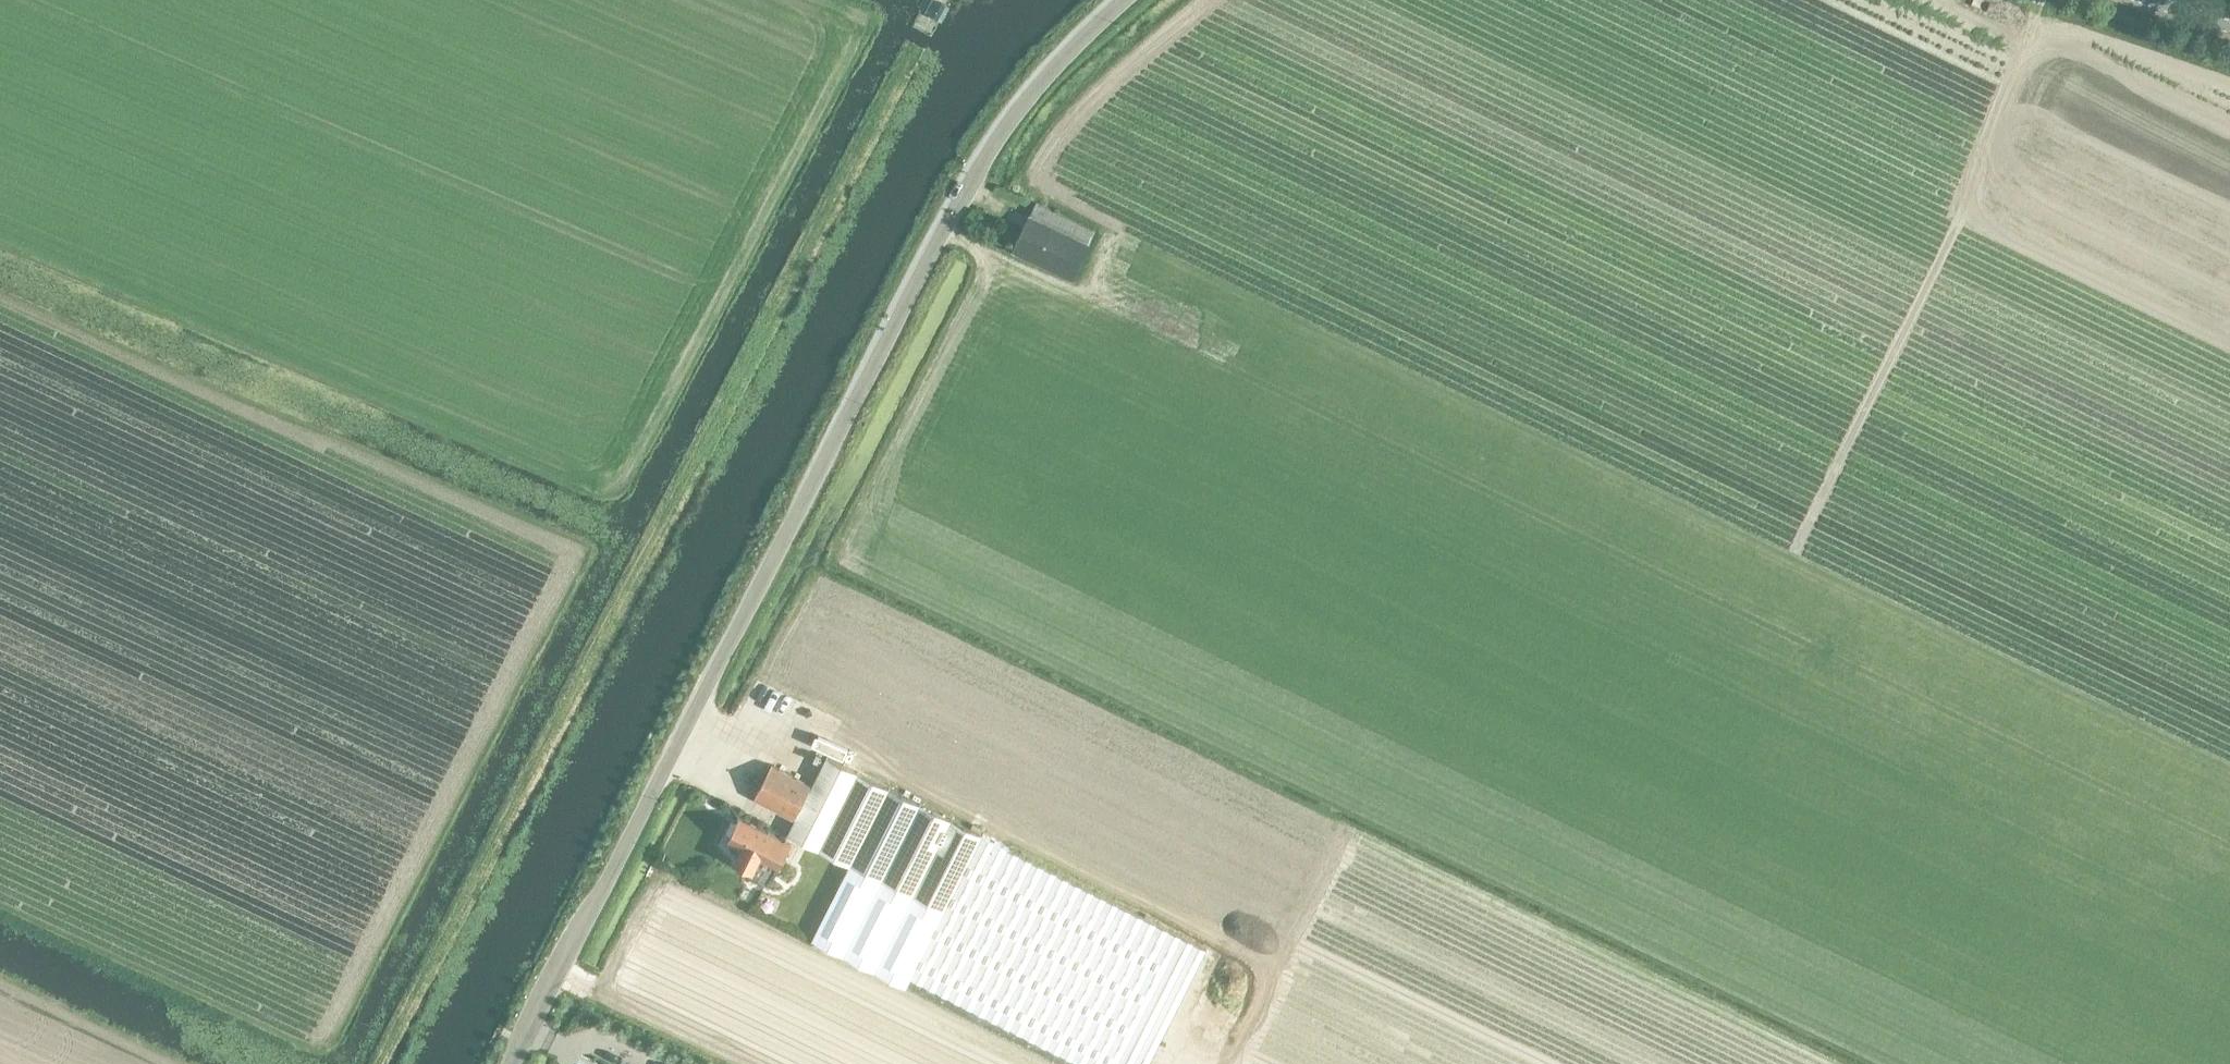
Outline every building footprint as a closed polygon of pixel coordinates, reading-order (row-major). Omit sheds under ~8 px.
[(1036,200),(1030,213),(1030,212),(1013,248),(1073,277),(1090,241),(1089,240),(1095,228),(1036,200)] [(813,785),(772,764),(759,788),(753,785),(748,794),(790,815),(791,813),(797,817),(789,834),(850,864),(831,903),(825,900),(810,930),(815,933),(813,938),(907,985),(912,976),(1087,1063),(1117,1063),(1182,935),(827,757),(813,785)] [(753,869),(760,856),(780,866),(786,853),(792,843),(771,833),(772,833),(739,816),(729,837),(744,844),(735,860),(753,869)]
